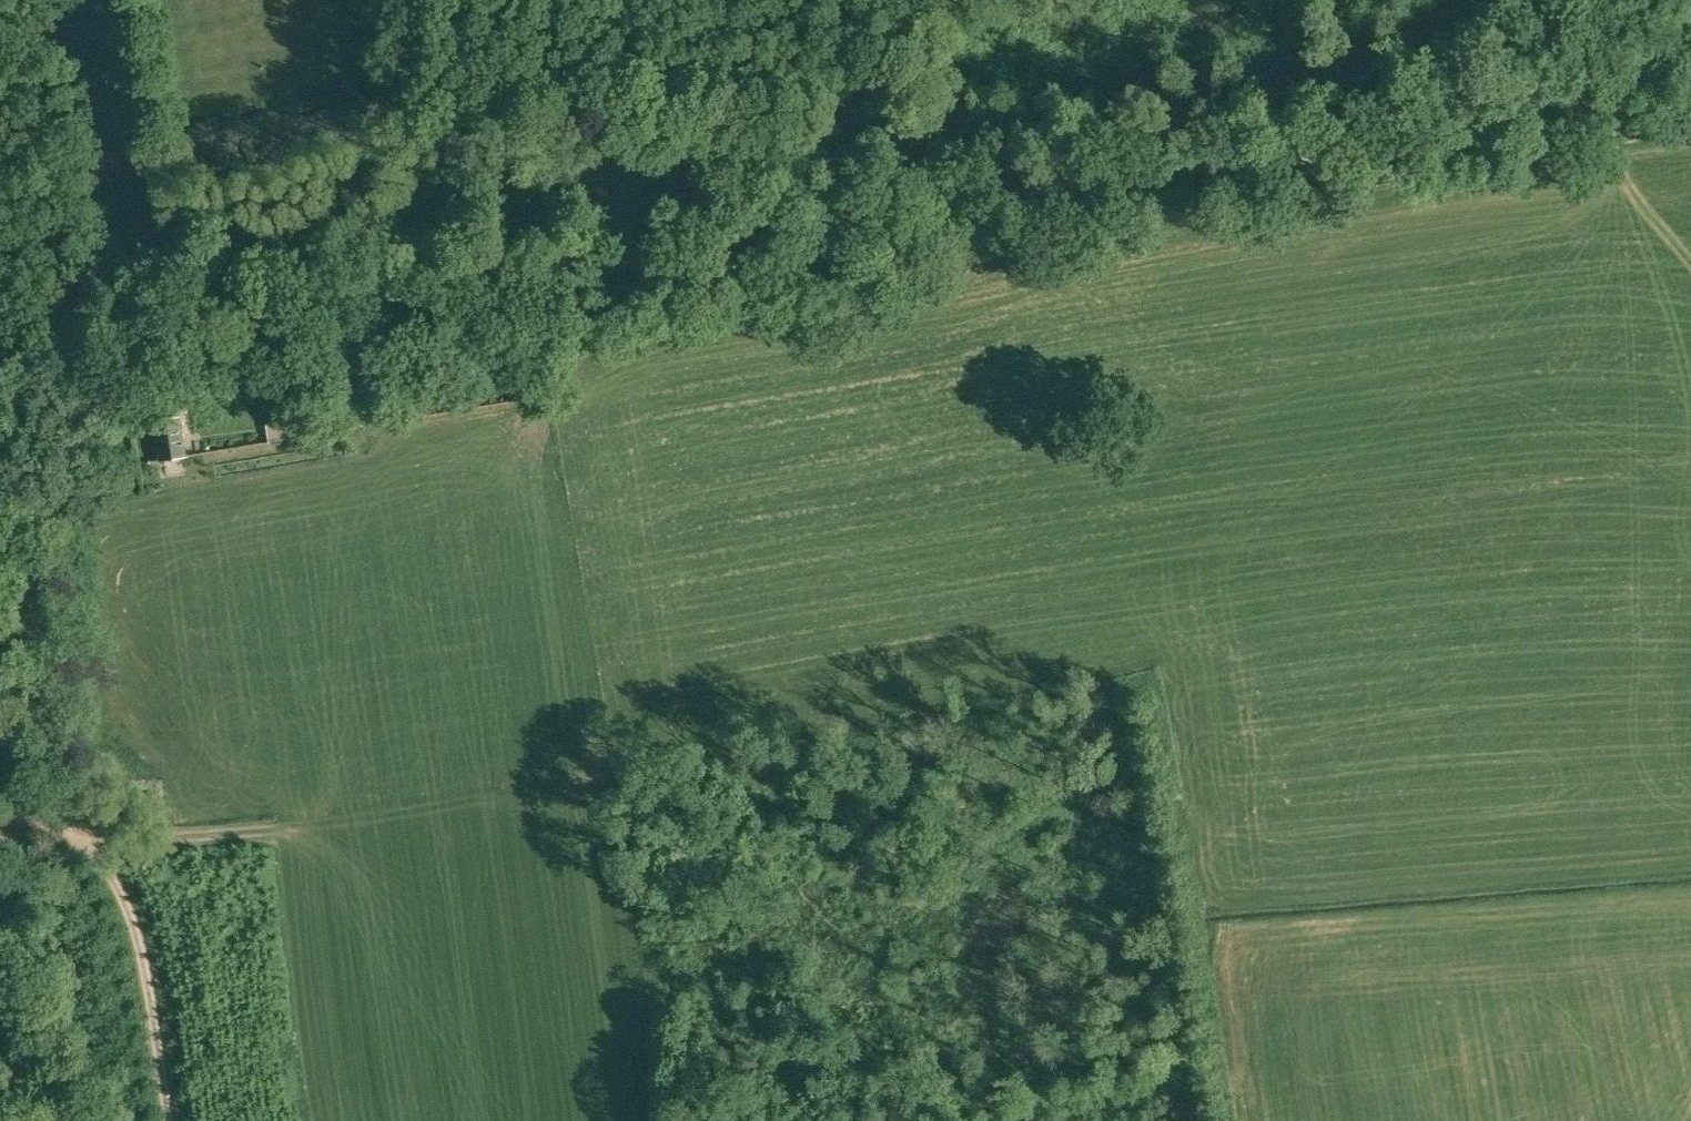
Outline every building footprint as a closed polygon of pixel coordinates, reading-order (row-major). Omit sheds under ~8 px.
[(374,374),(375,381),(383,379),(382,373),(374,374)] [(265,423),(268,442),(328,433),(325,414),(265,423)] [(153,422),(159,460),(186,456),(179,417),(153,422)] [(176,479),(200,476),(199,464),(175,467),(176,479)]
